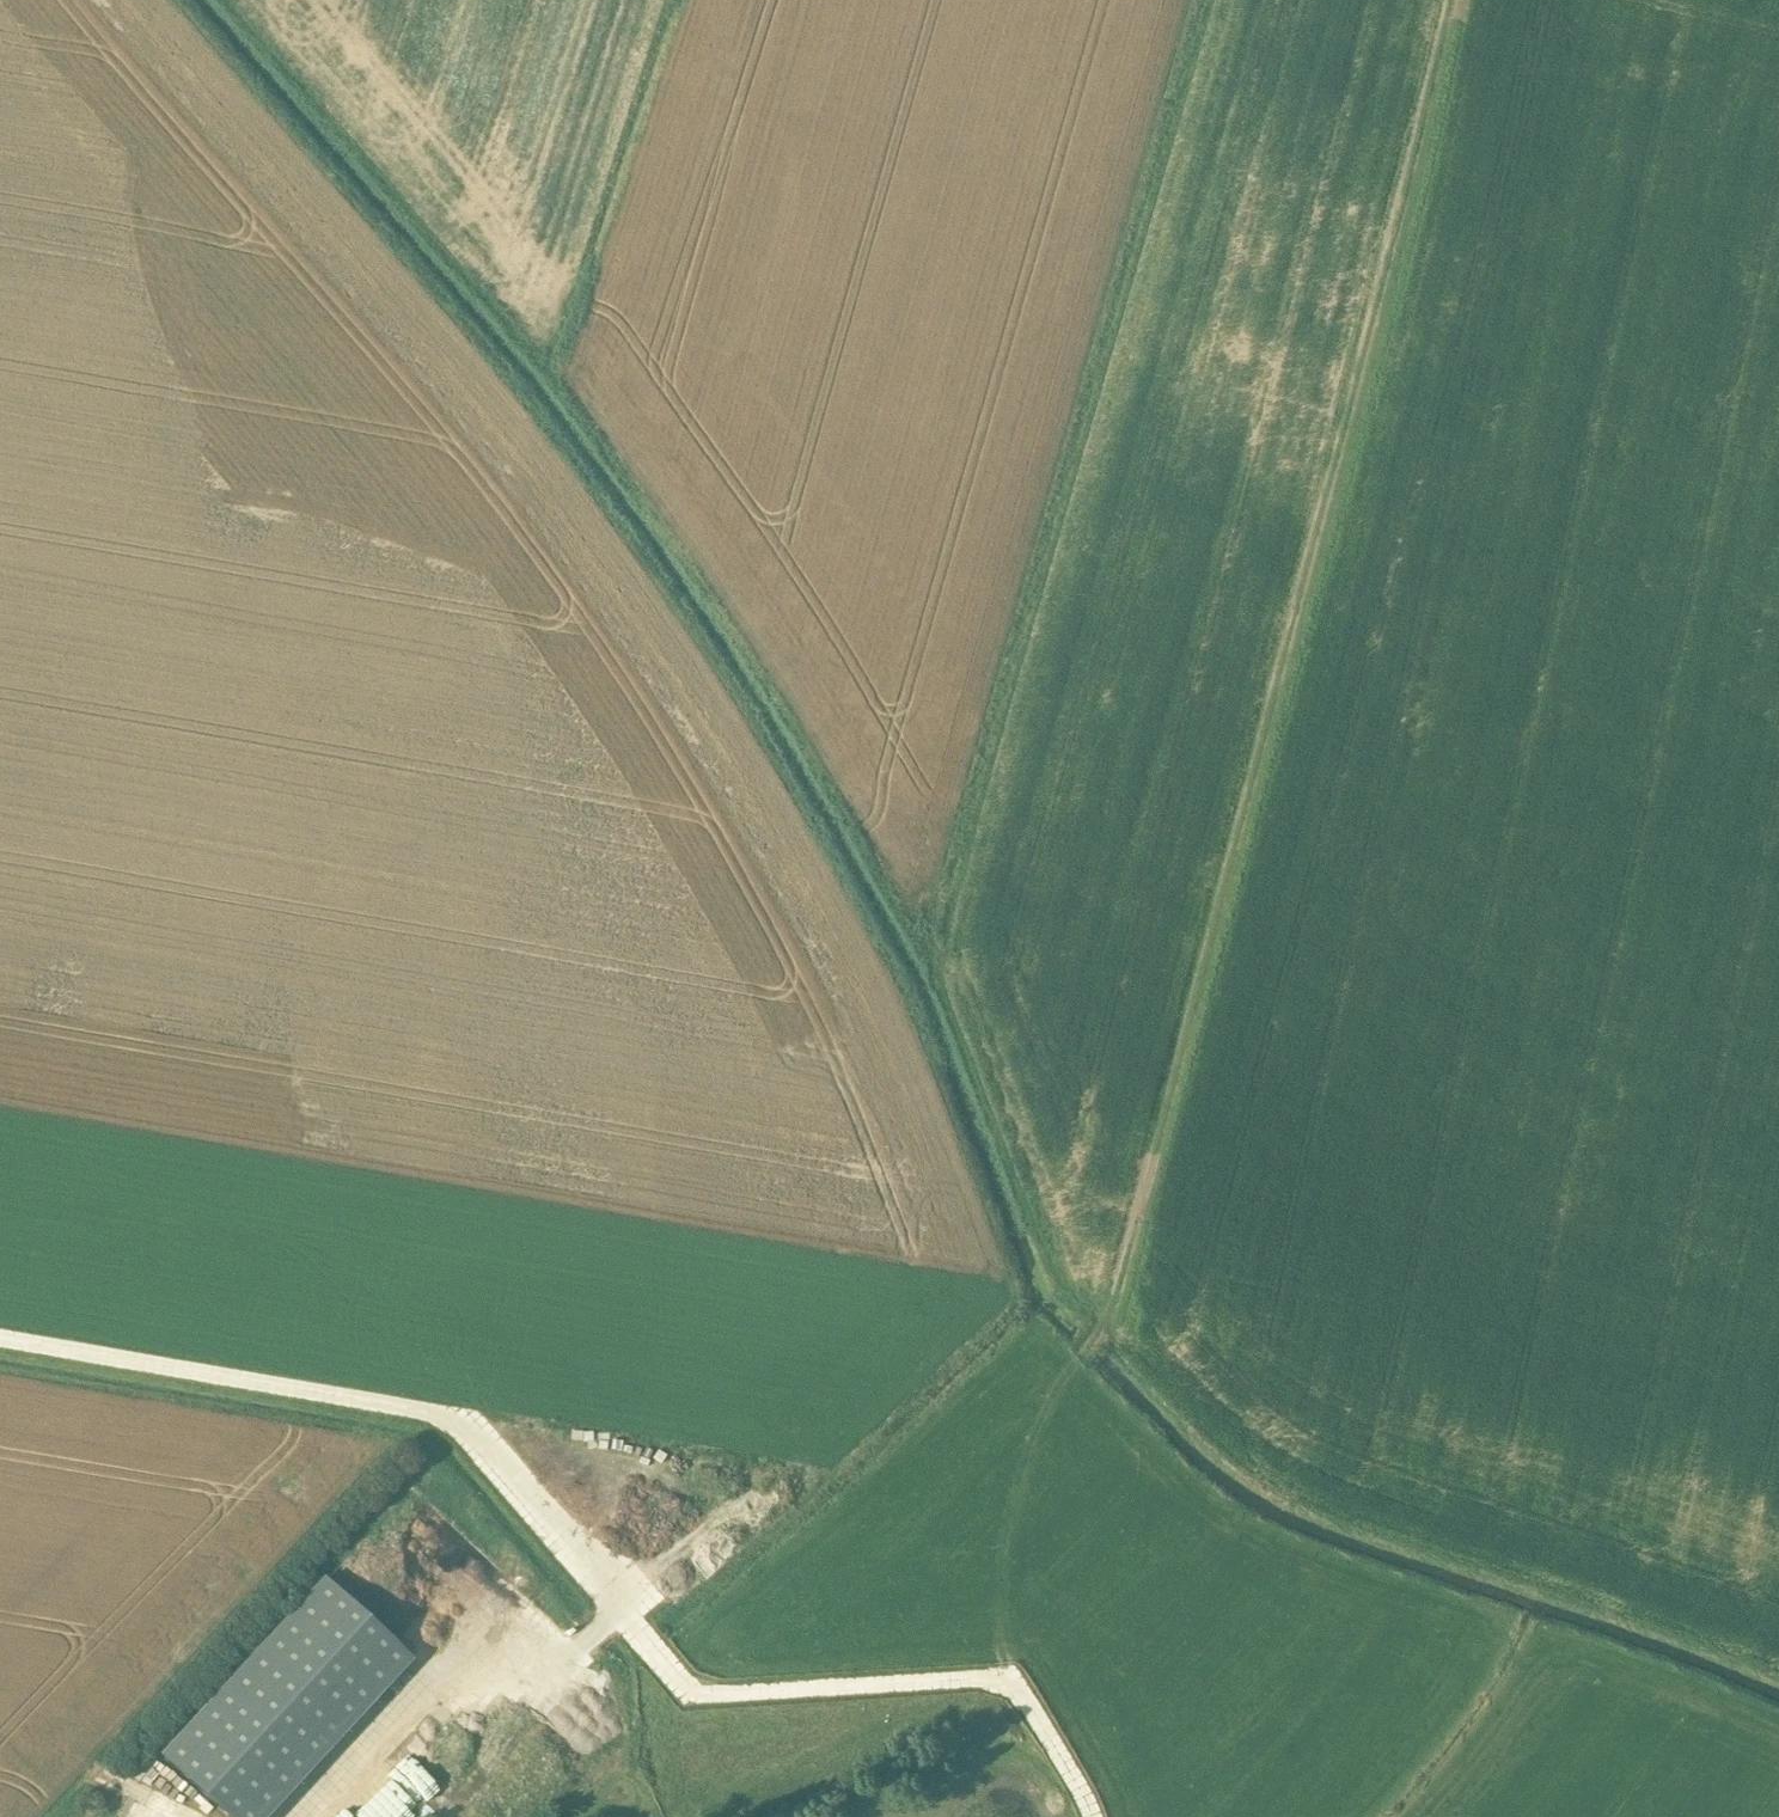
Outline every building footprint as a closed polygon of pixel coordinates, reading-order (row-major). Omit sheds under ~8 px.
[(230,1816),(265,1816),(412,1659),(324,1578),(161,1753),(230,1816)]
